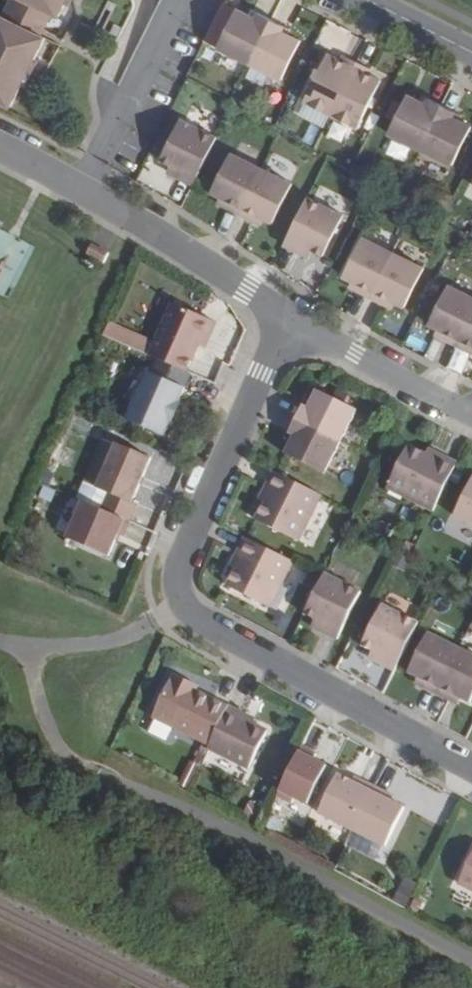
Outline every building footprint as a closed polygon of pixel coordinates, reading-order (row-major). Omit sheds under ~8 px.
[(6,10),(45,30),(53,14),(59,17),(68,0),(10,0),(6,10)] [(249,15),(225,2),(206,41),(282,79),(301,41),(289,35),(283,32),(285,26),(259,13),(256,19),(249,15)] [(6,10),(2,17),(42,37),(45,30),(6,10)] [(259,13),(251,10),(249,15),(256,19),(259,13)] [(10,108),(45,39),(42,37),(2,17),(0,16),(0,102),(10,108)] [(292,30),(285,26),(283,32),(289,35),(292,30)] [(329,54),(305,101),(358,127),(382,80),(369,74),(371,69),(344,55),(342,60),(329,54)] [(419,100),(407,94),(388,133),(452,165),(471,126),(459,120),(453,117),(456,112),(456,111),(429,99),(427,104),(420,101),(419,100)] [(429,99),(423,95),(420,101),(427,104),(429,99)] [(456,112),(453,117),(459,120),(462,115),(456,112)] [(182,120),(162,160),(172,165),(182,170),(178,177),(194,185),(217,138),(182,120)] [(231,154),(212,193),(221,198),(230,202),(227,208),(253,221),(256,214),(265,219),(274,223),(293,185),(231,154)] [(172,165),(169,172),(178,177),(182,170),(172,165)] [(308,198),(284,245),(300,253),(303,246),(314,251),(324,255),(344,215),(308,198)] [(363,238),(344,277),(353,281),(362,285),(359,291),(385,304),(388,298),(396,302),(406,307),(424,268),(363,238)] [(93,245),(88,255),(105,264),(110,254),(93,245)] [(303,246),(300,253),(310,258),(313,251),(303,246)] [(406,259),(421,266),(426,255),(412,247),(406,259)] [(353,281),(350,287),(359,291),(362,285),(353,281)] [(429,324),(438,329),(447,333),(444,339),(470,351),(471,348),(471,296),(449,285),(429,324)] [(388,298),(385,304),(393,308),(396,302),(388,298)] [(182,310),(166,347),(173,350),(167,364),(194,375),(200,362),(205,363),(221,327),(182,310)] [(438,329),(435,334),(444,339),(447,333),(438,329)] [(149,372),(128,420),(165,436),(171,421),(173,422),(181,404),(179,403),(186,388),(149,372)] [(293,443),(286,455),(325,474),(357,410),(319,390),(312,403),(309,409),(304,406),(291,433),(296,436),(293,443)] [(307,400),(304,406),(309,409),(312,403),(307,400)] [(291,433),(287,441),(293,443),(296,436),(291,433)] [(109,493),(101,510),(130,522),(137,505),(132,502),(151,458),(117,443),(98,488),(109,493)] [(426,454),(409,445),(387,488),(434,512),(457,463),(441,455),(438,460),(427,454),(426,454)] [(441,455),(429,449),(426,454),(427,454),(438,460),(441,455)] [(266,503),(257,521),(300,543),(323,496),(274,473),(267,489),(271,491),(266,503)] [(455,516),(471,524),(471,483),(455,516)] [(267,489),(261,500),(266,503),(271,491),(267,489)] [(101,510),(83,502),(67,539),(108,556),(118,534),(124,537),(130,522),(101,510)] [(237,570),(227,587),(271,609),(294,563),(245,539),(238,556),(242,558),(237,570)] [(237,556),(232,567),(237,570),(242,558),(238,556),(237,556)] [(325,575),(305,614),(316,619),(326,625),(322,632),(338,640),(361,593),(325,575)] [(383,606),(363,646),(373,651),(383,656),(379,664),(395,672),(418,624),(383,606)] [(316,619),(312,627),(322,632),(326,625),(316,619)] [(409,673),(418,678),(427,682),(424,688),(450,701),(453,695),(461,699),(471,704),(471,701),(471,656),(429,634),(409,673)] [(373,651),(369,659),(379,664),(383,656),(373,651)] [(209,745),(229,706),(196,691),(189,687),(191,684),(174,676),(153,718),(209,745)] [(418,678),(415,683),(424,688),(427,682),(418,678)] [(453,695),(450,701),(458,705),(461,699),(453,695)] [(244,714),(229,706),(209,745),(208,748),(249,768),(267,730),(253,724),(242,718),(244,714)] [(244,714),(242,718),(253,724),(255,720),(244,714)] [(302,746),(277,795),(292,802),(295,797),(308,803),(327,765),(314,758),(316,753),(302,746)] [(338,775),(320,814),(353,830),(374,786),(360,779),(358,784),(352,782),(338,775)] [(374,786),(353,830),(386,847),(405,808),(391,801),(386,798),(389,793),(374,786)] [(458,884),(471,891),(471,856),(458,884)] [(392,900),(405,904),(413,882),(400,878),(392,900)]
